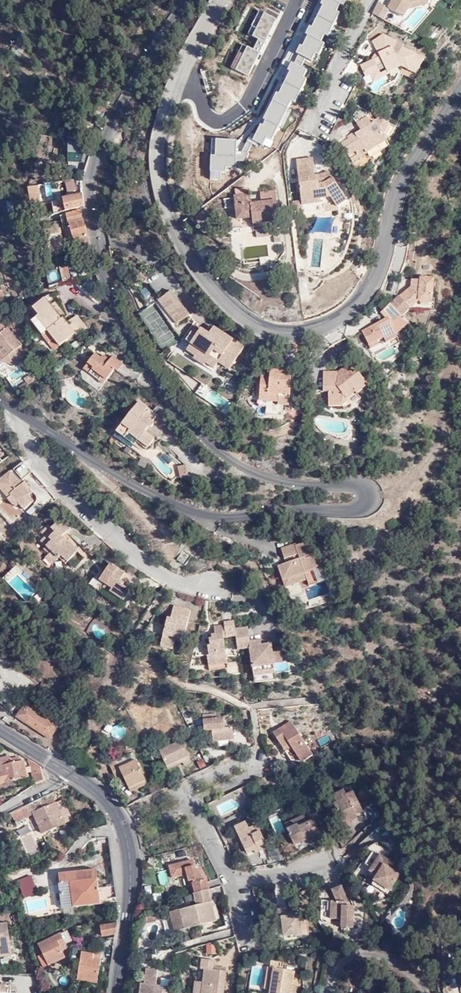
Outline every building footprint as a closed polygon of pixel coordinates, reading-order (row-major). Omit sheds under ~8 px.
[(389,8),(386,6),(384,9),(384,10),(380,18),(383,20),(389,9),(404,17),(409,9),(412,4),(421,1),(427,4),(429,0),(394,0),(389,8)] [(379,2),(373,14),(380,18),(384,10),(384,9),(386,6),(379,2)] [(379,70),(383,78),(384,77),(388,85),(397,81),(401,72),(399,69),(402,67),(417,74),(424,59),(402,48),(400,53),(397,51),(396,54),(393,49),(395,48),(398,43),(384,35),(373,41),(377,51),(380,57),(371,61),(360,66),(365,77),(371,74),(379,70)] [(380,57),(377,51),(371,61),(380,57)] [(379,70),(371,74),(374,81),(383,78),(379,70)] [(360,107),(353,117),(357,124),(359,123),(363,129),(361,131),(356,134),(355,133),(348,137),(349,139),(342,143),(353,162),(368,153),(370,158),(390,146),(386,139),(392,135),(396,128),(379,117),(375,121),(371,113),(360,107)] [(86,163),(93,143),(68,139),(66,159),(86,163)] [(314,163),(298,165),(301,196),(303,210),(304,218),(317,217),(325,212),(324,205),(329,205),(334,202),(337,207),(348,201),(334,179),(326,184),(319,185),(318,178),(316,179),(315,176),(314,163)] [(325,175),(315,176),(316,179),(318,178),(319,185),(326,184),(334,179),(329,172),(325,175)] [(75,179),(65,181),(67,190),(76,188),(75,179)] [(39,189),(29,191),(31,202),(41,201),(39,189)] [(262,203),(276,201),(275,190),(261,192),(262,203)] [(52,202),(54,214),(59,213),(80,207),(81,197),(81,194),(74,196),(70,197),(52,202)] [(251,195),(235,196),(238,219),(253,218),(253,224),(279,221),(276,201),(262,203),(252,204),(251,195)] [(303,210),(301,196),(292,197),(294,211),(303,210)] [(329,205),(324,205),(325,212),(339,210),(349,204),(348,201),(337,207),(334,202),(329,205)] [(90,250),(81,210),(81,211),(85,237),(87,244),(88,251),(90,250)] [(67,216),(73,240),(75,247),(78,246),(79,253),(88,251),(87,244),(85,237),(81,211),(67,216)] [(57,221),(44,225),(51,257),(59,254),(57,246),(65,244),(60,220),(57,221)] [(279,227),(270,228),(271,236),(274,236),(275,243),(281,242),(279,227)] [(256,229),(257,238),(271,236),(270,228),(256,229)] [(59,254),(67,252),(65,244),(57,246),(59,254)] [(81,269),(83,274),(84,274),(94,271),(92,266),(81,269)] [(64,281),(72,278),(70,269),(61,271),(64,281)] [(400,297),(392,304),(404,317),(412,309),(412,304),(433,306),(435,287),(422,286),(422,281),(414,281),(413,286),(413,291),(403,300),(400,297)] [(400,297),(403,300),(413,291),(413,286),(400,297)] [(174,291),(162,299),(180,325),(193,317),(174,291)] [(61,319),(45,299),(33,308),(40,316),(32,322),(49,344),(54,339),(60,346),(75,334),(76,335),(86,327),(76,316),(67,323),(63,318),(61,319)] [(363,332),(371,349),(379,345),(377,343),(385,339),(390,349),(400,344),(396,335),(409,322),(404,317),(392,304),(382,314),(388,320),(390,323),(384,326),(382,323),(363,332)] [(26,355),(3,320),(0,323),(0,362),(5,369),(26,355)] [(246,348),(214,326),(209,333),(198,326),(190,339),(194,342),(190,350),(198,356),(196,359),(206,366),(208,363),(217,370),(221,363),(230,370),(246,348)] [(112,357),(109,360),(107,363),(101,358),(95,354),(84,368),(104,383),(114,370),(117,372),(122,365),(112,357)] [(341,376),(348,370),(346,367),(338,373),(341,376)] [(353,375),(348,370),(341,376),(338,373),(324,373),(323,392),(329,393),(329,407),(342,407),(358,394),(369,385),(358,371),(353,375)] [(292,373),(272,371),(271,379),(262,378),(259,408),(267,408),(266,416),(282,417),(283,406),(290,406),(292,373)] [(362,400),(358,394),(342,407),(346,413),(362,400)] [(153,422),(150,419),(152,416),(145,411),(147,407),(140,401),(116,433),(134,446),(138,440),(147,447),(154,438),(145,432),(149,426),(150,427),(151,427),(153,426),(154,425),(154,423),(153,422)] [(158,415),(147,407),(145,411),(152,416),(150,419),(153,422),(158,415)] [(13,491),(8,496),(10,498),(13,495),(20,503),(25,509),(35,501),(29,495),(31,493),(23,484),(26,481),(24,479),(33,471),(24,460),(14,469),(12,472),(11,471),(0,480),(0,487),(2,490),(8,485),(13,491)] [(186,464),(178,466),(181,478),(189,476),(186,464)] [(2,490),(8,496),(13,491),(8,485),(2,490)] [(10,498),(17,506),(20,503),(13,495),(10,498)] [(62,517),(53,526),(57,530),(54,533),(52,530),(46,536),(41,541),(46,546),(51,551),(49,554),(56,561),(59,558),(61,556),(68,562),(78,551),(63,536),(72,527),(62,517)] [(57,530),(53,526),(49,523),(41,532),(46,536),(52,530),(54,533),(57,530)] [(307,580),(324,574),(312,541),(297,547),(296,545),(295,546),(298,555),(300,560),(295,561),(285,565),(281,566),(279,567),(286,588),(307,580)] [(185,551),(193,557),(197,552),(188,546),(185,551)] [(298,555),(295,546),(282,550),(285,560),(294,557),(298,555)] [(191,559),(183,553),(179,560),(187,565),(191,559)] [(56,561),(49,554),(45,557),(53,565),(56,561)] [(65,564),(68,562),(61,556),(59,558),(65,564)] [(225,556),(222,564),(228,566),(230,558),(225,556)] [(121,581),(123,579),(126,574),(111,564),(100,580),(106,585),(104,587),(125,602),(132,591),(124,586),(125,584),(124,583),(121,581)] [(326,581),(324,574),(307,580),(309,587),(326,581)] [(192,610),(184,608),(183,611),(174,609),(172,618),(169,618),(162,643),(175,647),(176,640),(177,638),(185,639),(192,610)] [(235,628),(234,621),(223,622),(223,625),(214,626),(214,635),(214,639),(212,639),(209,639),(210,646),(208,646),(208,654),(207,655),(208,665),(227,663),(224,637),(236,635),(235,628)] [(236,635),(238,648),(250,647),(250,646),(250,641),(248,626),(235,628),(236,635)] [(250,646),(250,647),(253,675),(274,673),(271,643),(260,645),(250,646)] [(274,673),(253,675),(254,683),(275,680),(274,673)] [(17,717),(49,738),(59,724),(26,703),(17,717)] [(212,731),(213,742),(234,740),(233,728),(225,728),(224,719),(216,719),(216,715),(203,716),(204,732),(212,731)] [(274,732),(284,748),(289,745),(292,749),(286,752),(291,760),(301,762),(314,754),(292,721),(274,732)] [(191,725),(194,731),(199,728),(196,722),(191,725)] [(159,751),(166,766),(181,759),(182,762),(184,765),(192,762),(181,740),(159,751)] [(23,760),(20,761),(19,757),(11,759),(10,756),(0,759),(0,760),(0,762),(0,784),(28,777),(23,760)] [(42,766),(28,758),(34,782),(38,783),(44,779),(42,766)] [(122,773),(128,787),(145,779),(136,760),(119,767),(115,759),(108,763),(115,777),(122,773)] [(181,759),(166,766),(168,769),(182,762),(181,759)] [(88,765),(81,761),(79,763),(83,766),(82,767),(85,769),(88,765)] [(269,786),(276,782),(271,773),(264,777),(269,786)] [(145,779),(128,787),(129,791),(147,783),(145,779)] [(334,795),(337,802),(334,803),(344,823),(354,818),(357,816),(357,814),(363,810),(353,791),(347,795),(345,789),(334,795)] [(25,806),(11,813),(16,823),(30,816),(29,813),(33,812),(42,833),(64,824),(60,812),(67,810),(64,801),(56,803),(53,796),(51,797),(49,794),(25,806)] [(308,823),(305,817),(286,826),(296,846),(322,834),(315,820),(308,823)] [(259,847),(260,851),(268,848),(257,824),(249,828),(246,821),(235,827),(247,852),(254,849),(259,847)] [(384,824),(375,829),(385,845),(394,840),(384,824)] [(373,870),(372,872),(379,877),(378,879),(376,881),(390,891),(400,876),(392,870),(394,868),(388,864),(389,861),(375,852),(367,866),(373,870)] [(194,894),(210,890),(207,880),(203,881),(201,870),(197,871),(194,861),(171,866),(174,878),(189,874),(194,894)] [(114,902),(112,886),(99,888),(97,869),(59,873),(63,908),(114,902)] [(164,871),(156,874),(161,885),(168,882),(164,871)] [(38,892),(31,874),(19,880),(26,898),(38,892)] [(390,891),(376,881),(374,885),(388,895),(390,891)] [(355,906),(347,906),(347,903),(350,903),(343,886),(333,891),(338,902),(333,902),(333,919),(344,920),(343,928),(354,928),(355,906)] [(218,922),(210,892),(196,895),(199,906),(182,911),(186,930),(218,922)] [(293,919),(293,917),(292,908),(279,910),(281,919),(284,919),(286,937),(303,935),(301,916),(297,916),(297,918),(293,919)] [(11,954),(6,924),(0,925),(0,956),(11,954)] [(115,934),(117,924),(101,927),(103,936),(115,934)] [(66,932),(61,934),(66,945),(72,942),(66,932)] [(66,945),(61,934),(39,945),(43,954),(38,957),(44,968),(66,956),(64,951),(66,950),(64,946),(66,945)] [(93,961),(94,955),(81,953),(78,979),(98,982),(101,962),(93,961)] [(94,953),(94,955),(93,961),(101,962),(102,954),(94,953)] [(226,967),(215,966),(216,961),(202,959),(201,969),(205,970),(203,982),(202,992),(223,992),(226,967)] [(294,985),(296,971),(275,967),(276,962),(272,961),(270,969),(275,969),(271,990),(271,992),(293,992),(294,985)] [(158,985),(159,970),(148,969),(147,984),(142,983),(141,992),(172,992),(173,987),(158,985)] [(203,982),(195,981),(193,992),(202,992),(203,982)]
